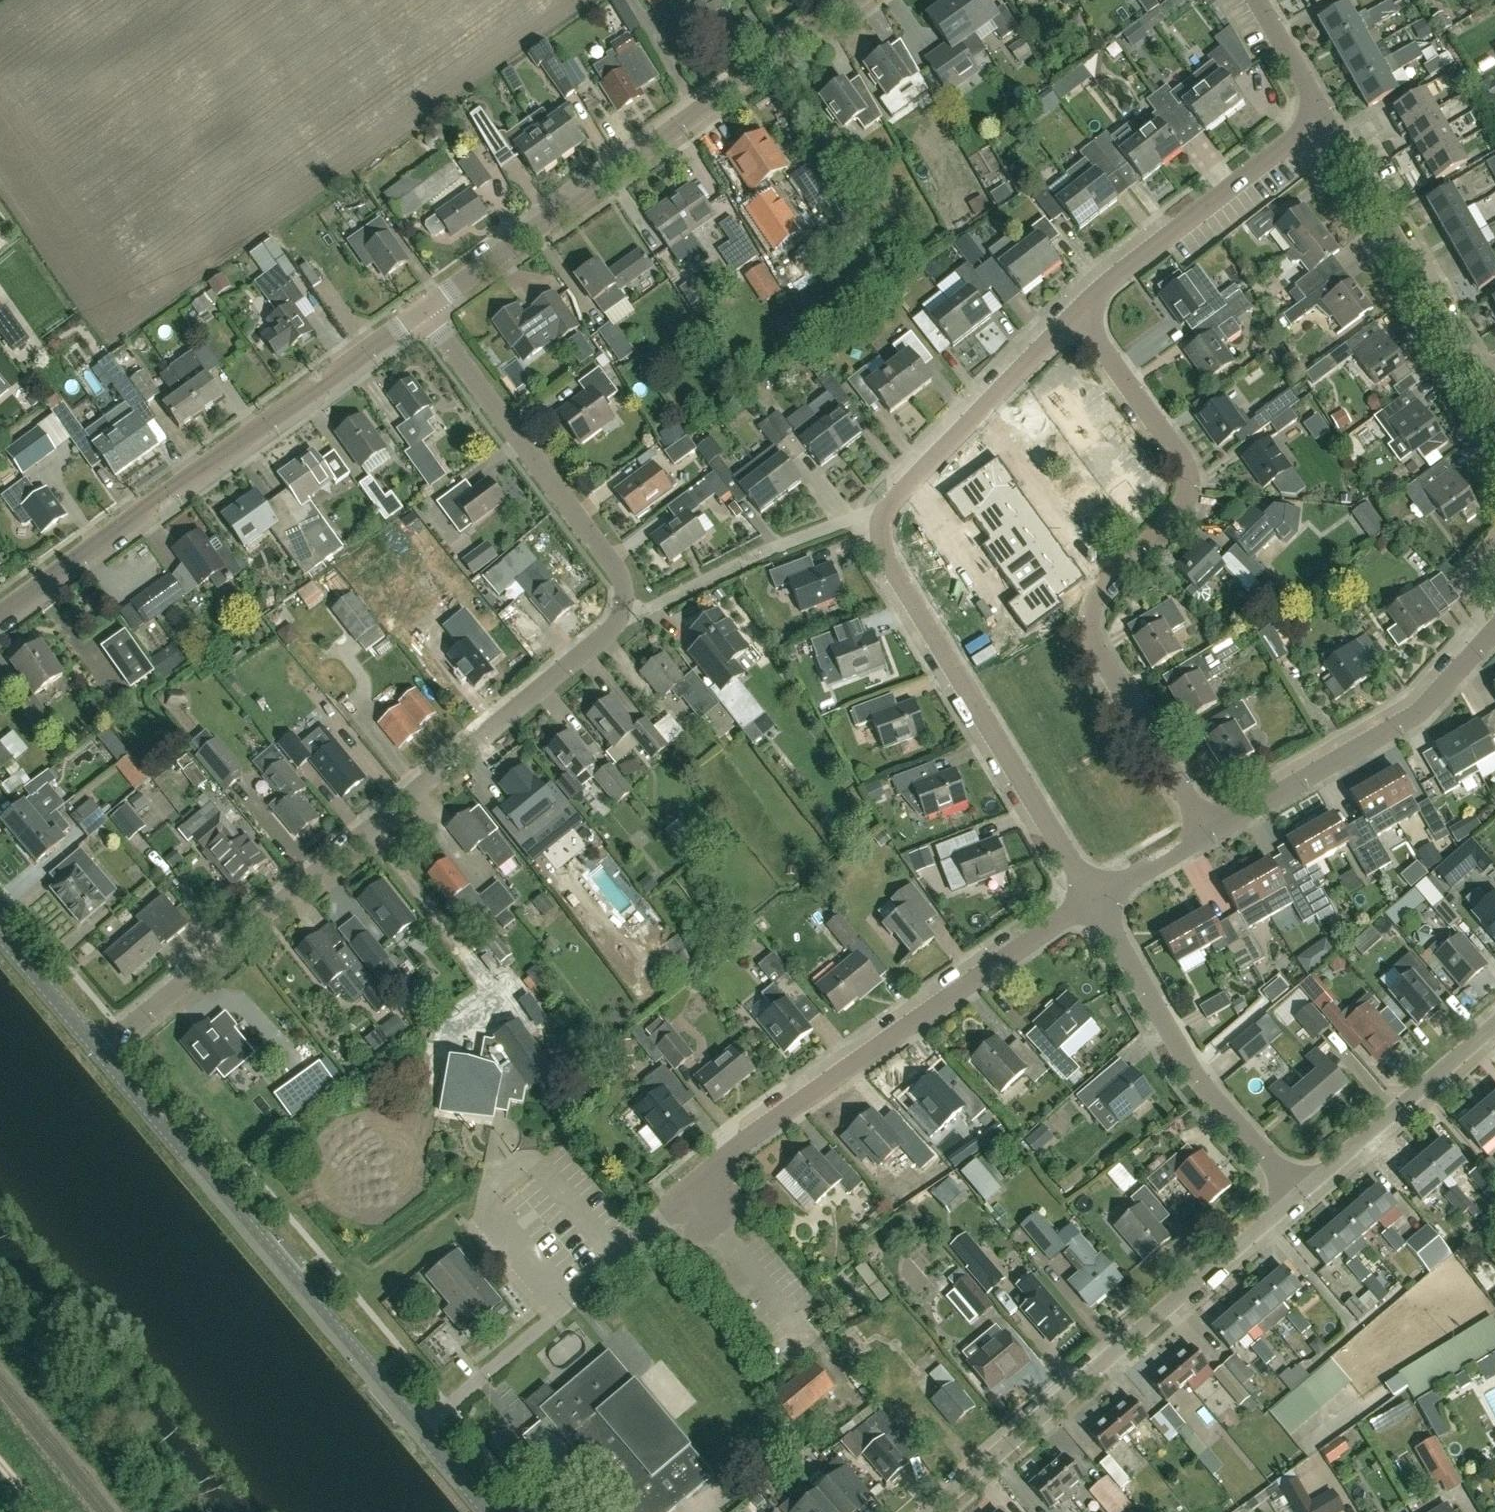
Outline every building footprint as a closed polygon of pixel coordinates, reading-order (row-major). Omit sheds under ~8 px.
[(734,23),(720,0),(668,0),(679,19),(690,12),(707,40),(734,23)] [(932,66),(950,91),(963,81),(980,69),(961,42),(976,31),(954,0),(952,0),(930,16),(949,43),(928,60),(932,66)] [(1020,27),(1004,5),(994,12),(986,0),(954,0),(976,31),(992,20),(1005,37),(1020,27)] [(1138,1),(1145,11),(1157,3),(1155,0),(1139,0),(1138,1)] [(1332,42),(1395,6),(1391,0),(1390,0),(1367,13),(1366,11),(1356,16),(1349,4),(1320,20),(1332,42)] [(1332,42),(1344,64),(1373,47),(1366,35),(1377,29),(1375,27),(1399,14),(1395,6),(1332,42)] [(1148,17),(1155,26),(1164,19),(1157,10),(1148,17)] [(1148,17),(1139,24),(1146,33),(1155,26),(1148,17)] [(622,108),(622,109),(637,99),(643,95),(639,89),(658,78),(638,47),(636,48),(629,36),(612,46),(619,58),(615,60),(622,71),(600,84),(617,111),(622,108)] [(1021,64),(1034,54),(1023,39),(1010,48),(1021,64)] [(565,99),(577,91),(547,42),(528,55),(538,68),(541,66),(565,99)] [(1344,64),(1357,85),(1386,69),(1420,50),(1415,43),(1391,56),(1382,62),(1373,47),(1344,64)] [(894,58),(888,49),(886,47),(874,55),(875,58),(865,66),(871,74),(868,77),(875,86),(878,84),(887,96),(895,90),(898,93),(921,77),(907,52),(898,58),(894,58)] [(1224,118),(1244,102),(1229,84),(1242,74),(1220,47),(1207,57),(1212,63),(1193,77),(1224,118)] [(1390,77),(1400,71),(1424,57),(1420,50),(1386,69),(1357,85),(1369,107),(1398,91),(1390,77)] [(1438,58),(1424,66),(1430,77),(1444,68),(1438,58)] [(518,99),(526,94),(511,68),(503,73),(518,99)] [(1204,133),(1224,118),(1193,77),(1171,95),(1165,88),(1156,95),(1178,124),(1190,115),(1204,133)] [(858,101),(846,85),(843,80),(833,87),(831,84),(822,91),(823,94),(820,96),(828,108),(825,111),(832,120),(835,118),(842,127),(852,120),(857,120),(863,130),(881,117),(868,93),(858,101)] [(1494,124),(1494,89),(1490,83),(1474,94),(1494,124)] [(1457,146),(1464,142),(1462,139),(1455,143),(1438,113),(1446,109),(1444,106),(1436,110),(1426,92),(1395,109),(1398,113),(1391,117),(1403,138),(1410,134),(1422,156),(1416,160),(1427,181),(1434,177),(1437,181),(1467,164),(1457,146)] [(1166,134),(1178,124),(1156,95),(1147,102),(1156,113),(1151,117),(1156,123),(1138,137),(1161,167),(1181,152),(1166,134)] [(582,143),(564,119),(575,112),(569,103),(558,110),(561,114),(551,121),(542,110),(529,119),(538,131),(559,160),(582,143)] [(529,119),(518,126),(507,134),(506,133),(501,132),(499,133),(481,108),(471,115),(470,116),(491,152),(505,142),(511,151),(516,147),(522,155),(537,176),(559,160),(538,131),(529,119)] [(1106,133),(1093,143),(1116,173),(1128,164),(1142,182),(1161,167),(1138,137),(1120,151),(1106,133)] [(762,134),(730,156),(758,198),(752,202),(755,206),(744,213),(756,230),(767,223),(770,228),(790,214),(773,190),(774,189),(767,180),(785,168),(762,134)] [(1085,161),(1067,175),(1099,216),(1117,201),(1103,183),(1116,173),(1093,143),(1079,153),(1085,161)] [(385,194),(403,219),(462,176),(444,151),(385,194)] [(478,190),(493,180),(474,154),(459,164),(478,190)] [(1487,163),(1494,178),(1494,158),(1487,163)] [(799,182),(814,206),(826,198),(831,205),(837,201),(816,170),(799,182)] [(1042,181),(1036,185),(1039,188),(1032,194),(1053,222),(1065,213),(1079,231),(1099,216),(1067,175),(1049,189),(1042,181)] [(1020,196),(1027,191),(1017,177),(1011,181),(1020,196)] [(680,262),(700,248),(691,235),(714,218),(692,186),(648,216),(680,262)] [(1012,196),(1004,186),(992,195),(999,205),(1012,196)] [(1464,209),(1452,188),(1452,187),(1427,201),(1440,223),(1464,209)] [(426,227),(432,235),(436,236),(447,229),(452,236),(485,213),(470,191),(437,215),(437,216),(427,223),(426,227)] [(1269,213),(1249,228),(1259,240),(1275,228),(1292,251),(1320,230),(1301,206),(1278,224),(1269,213)] [(1440,223),(1453,245),(1477,231),(1464,209),(1440,223)] [(734,272),(758,256),(732,217),(719,225),(730,241),(718,249),(734,272)] [(1041,279),(1061,264),(1046,246),(1059,236),(1045,219),(1032,229),(1037,236),(1019,250),(1041,279)] [(312,250),(303,237),(293,224),(274,238),(293,264),(303,278),(322,264),(312,250)] [(330,229),(317,238),(323,247),(336,238),(330,229)] [(1294,285),(1304,299),(1324,284),(1314,270),(1337,252),(1320,230),(1292,251),(1286,255),(1292,263),(1297,263),(1300,261),(1309,273),(1294,285)] [(1453,245),(1466,267),(1490,254),(1477,231),(1453,245)] [(387,276),(408,261),(399,249),(401,248),(389,232),(366,249),(375,262),(376,261),(387,276)] [(1008,275),(1022,294),(1041,279),(1019,250),(1008,237),(990,251),(995,257),(976,272),(990,290),(996,285),(1008,275)] [(255,282),(265,296),(279,315),(270,321),(275,327),(263,337),(277,356),(289,348),(299,341),(302,343),(310,338),(309,334),(311,332),(291,306),(303,297),(290,278),(288,279),(287,279),(296,272),(272,238),(250,254),(265,275),(255,282)] [(605,313),(625,299),(619,291),(652,268),(640,251),(606,275),(597,262),(576,277),(594,302),(595,300),(605,313)] [(1490,254),(1466,267),(1478,290),(1494,280),(1494,263),(1490,254)] [(968,288),(949,303),(972,333),(991,318),(977,300),(990,290),(976,272),(969,263),(956,273),(968,288)] [(231,287),(223,274),(209,284),(217,296),(231,287)] [(1194,315),(1199,311),(1206,306),(1214,301),(1213,300),(1218,297),(1205,278),(1193,287),(1186,277),(1158,297),(1179,326),(1184,322),(1194,315)] [(1341,331),(1370,308),(1349,280),(1332,294),(1324,284),(1304,299),(1283,315),(1291,325),(1314,307),(1324,316),(1328,314),(1341,331)] [(685,295),(692,290),(687,282),(679,287),(685,295)] [(1214,301),(1220,310),(1240,295),(1233,286),(1218,297),(1213,300),(1214,301)] [(493,322),(512,348),(522,363),(555,339),(557,343),(578,328),(553,292),(532,307),(534,310),(525,316),(517,305),(493,322)] [(1251,310),(1240,295),(1220,310),(1199,325),(1207,336),(1184,353),(1204,381),(1231,361),(1217,343),(1222,339),(1226,343),(1240,332),(1233,323),(1251,310)] [(611,312),(621,326),(643,312),(633,297),(611,312)] [(912,320),(927,339),(938,330),(953,348),(972,333),(949,303),(930,317),(925,311),(912,320)] [(611,322),(598,331),(620,361),(621,362),(635,352),(616,325),(613,321),(611,322)] [(1410,373),(1373,323),(1329,356),(1337,367),(1353,355),(1374,383),(1388,372),(1397,383),(1410,373)] [(911,399),(931,383),(915,361),(926,353),(910,333),(892,347),(901,358),(888,368),(911,399)] [(204,343),(181,360),(170,368),(202,412),(224,397),(208,374),(220,366),(204,343)] [(163,406),(179,428),(194,418),(196,420),(202,415),(201,413),(202,412),(170,368),(160,375),(176,397),(163,406)] [(911,399),(888,368),(874,379),(865,368),(847,382),(863,402),(873,394),(890,415),(911,399)] [(602,405),(618,393),(600,369),(579,384),(586,393),(558,414),(581,444),(613,420),(602,405)] [(160,394),(144,370),(129,380),(144,400),(146,404),(160,394)] [(834,401),(814,416),(841,451),(861,436),(841,409),(851,402),(828,373),(819,380),(834,401)] [(127,377),(114,387),(126,404),(106,418),(137,461),(157,447),(130,410),(144,400),(129,380),(127,377)] [(405,453),(423,478),(430,487),(429,488),(432,493),(450,481),(446,476),(422,441),(433,433),(420,414),(432,405),(413,379),(389,397),(406,422),(397,429),(410,449),(405,453)] [(1416,447),(1431,468),(1443,460),(1436,450),(1446,442),(1409,391),(1374,417),(1394,444),(1400,440),(1409,452),(1416,447)] [(1242,443),(1269,424),(1289,409),(1282,399),(1249,422),(1241,411),(1236,414),(1224,398),(1197,418),(1217,447),(1235,434),(1242,443)] [(1297,419),(1289,409),(1269,424),(1277,434),(1297,419)] [(1339,429),(1352,422),(1345,409),(1332,417),(1339,429)] [(778,412),(768,419),(785,440),(794,433),(778,412)] [(1305,423),(1318,440),(1330,431),(1317,414),(1305,423)] [(361,468),(386,449),(362,416),(336,434),(361,468)] [(821,467),(841,451),(814,416),(794,433),(800,441),(821,467)] [(74,417),(62,426),(77,448),(89,439),(116,477),(137,461),(106,418),(85,433),(74,417)] [(759,427),(774,447),(775,448),(775,447),(785,440),(768,419),(759,427)] [(23,473),(55,449),(39,428),(7,452),(23,473)] [(665,452),(674,466),(697,450),(688,437),(665,452)] [(1263,488),(1272,481),(1282,495),(1296,496),(1306,488),(1270,439),(1242,459),(1263,488)] [(801,482),(775,447),(775,448),(774,447),(754,462),(781,497),(801,482)] [(308,498),(332,480),(337,486),(352,475),(335,451),(320,462),(312,451),(278,475),(298,504),(288,511),(324,561),(343,547),(308,498)] [(719,458),(709,466),(714,472),(725,486),(735,478),(734,477),(719,458)] [(973,517),(1016,486),(1017,485),(998,458),(954,490),(973,517)] [(1481,511),(1443,460),(1431,468),(1415,481),(1444,521),(1457,511),(1465,522),(1481,511)] [(754,462),(734,477),(735,478),(741,486),(761,513),(781,497),(754,462)] [(646,509),(669,492),(676,487),(669,477),(662,482),(651,467),(617,492),(638,520),(648,512),(646,509)] [(730,492),(725,486),(714,472),(704,479),(706,482),(689,495),(698,507),(715,494),(720,500),(730,492)] [(386,521),(403,508),(391,492),(385,496),(371,477),(360,485),(386,521)] [(44,531),(64,516),(45,490),(39,495),(26,478),(2,496),(22,524),(27,524),(35,519),(44,531)] [(472,526),(504,502),(488,480),(467,496),(459,485),(435,503),(449,522),(462,513),(472,526)] [(991,542),(1034,511),(1016,486),(973,517),(991,542)] [(268,525),(284,548),(304,576),(324,561),(288,511),(276,520),(255,491),(223,515),(243,543),(268,525)] [(1251,509),(1225,535),(1250,559),(1274,534),(1283,543),(1294,532),(1296,511),(1272,508),(1261,519),(1251,509)] [(1009,567),(1052,536),(1034,511),(991,542),(1009,567)] [(670,562),(705,536),(687,512),(652,538),(659,548),(658,551),(659,554),(661,557),(664,560),(667,559),(670,562)] [(1396,528),(1402,534),(1408,526),(1402,521),(1396,528)] [(1401,540),(1391,530),(1383,538),(1392,548),(1401,540)] [(207,543),(199,532),(175,549),(200,585),(210,578),(218,588),(242,571),(217,536),(207,543)] [(1009,567),(1027,593),(1070,562),(1052,536),(1009,567)] [(917,555),(931,547),(926,540),(909,550),(914,557),(917,555)] [(1241,567),(1227,553),(1218,562),(1200,543),(1174,568),(1192,586),(1186,591),(1198,602),(1206,603),(1211,598),(1211,590),(1205,585),(1223,567),(1247,591),(1256,582),(1247,574),(1241,567)] [(499,596),(538,562),(522,544),(483,578),(499,596)] [(476,558),(473,554),(463,561),(473,574),(496,557),(489,548),(476,558)] [(1250,559),(1241,567),(1247,574),(1256,582),(1264,591),(1281,608),(1290,599),(1250,559)] [(842,596),(836,583),(840,580),(835,568),(831,568),(830,565),(806,574),(801,560),(769,573),(775,590),(789,585),(799,612),(842,596)] [(1070,562),(1027,593),(1008,607),(1026,633),(1063,606),(1058,598),(1085,579),(1072,561),(1070,562)] [(423,568),(434,585),(442,580),(432,563),(423,568)] [(553,581),(552,582),(540,569),(528,579),(540,592),(530,601),(551,624),(574,605),(553,581)] [(926,577),(930,584),(934,582),(941,578),(936,570),(929,575),(926,577)] [(133,603),(134,605),(124,612),(137,630),(184,596),(170,577),(133,603)] [(314,581),(284,602),(297,622),(309,614),(314,621),(328,611),(327,609),(331,606),(314,581)] [(1429,581),(1388,611),(1398,625),(1387,633),(1398,648),(1450,610),(1429,581)] [(963,601),(959,593),(945,601),(942,603),(947,611),(950,609),(963,601)] [(352,595),(332,610),(356,642),(357,641),(366,652),(385,637),(352,595)] [(1180,653),(1169,633),(1183,625),(1169,601),(1132,623),(1138,635),(1131,639),(1150,671),(1180,653)] [(442,627),(459,648),(449,657),(474,688),(493,672),(488,666),(501,655),(463,609),(442,627)] [(690,654),(720,692),(742,675),(732,662),(747,650),(735,635),(737,633),(729,622),(727,624),(718,613),(714,615),(710,613),(699,621),(700,627),(692,633),(702,645),(690,654)] [(980,627),(975,620),(962,628),(958,630),(963,638),(966,636),(980,627)] [(861,623),(843,629),(811,642),(813,647),(816,656),(817,659),(831,653),(841,681),(883,665),(871,634),(866,636),(861,623)] [(1274,665),(1290,655),(1273,625),(1257,635),(1274,665)] [(125,633),(104,648),(131,687),(152,672),(125,633)] [(1366,635),(1340,654),(1335,647),(1321,658),(1326,664),(1325,664),(1335,677),(1324,685),(1335,701),(1387,663),(1366,635)] [(1209,666),(1236,650),(1226,639),(1177,668),(1185,680),(1169,690),(1188,721),(1215,704),(1204,684),(1219,675),(1215,677),(1209,666)] [(36,695),(63,675),(40,644),(13,665),(36,695)] [(979,664),(989,658),(985,651),(978,655),(974,657),(979,664)] [(700,720),(718,705),(691,673),(685,678),(666,655),(642,674),(662,699),(675,688),(700,720)] [(402,706),(379,724),(398,748),(403,745),(417,734),(422,729),(420,727),(435,714),(416,690),(399,703),(402,706)] [(34,729),(50,717),(35,696),(19,707),(34,729)] [(883,749),(925,733),(914,703),(890,711),(885,698),(852,710),(858,727),(872,722),(883,749)] [(614,749),(631,735),(651,760),(666,748),(645,722),(636,729),(612,699),(589,718),(614,749)] [(1239,735),(1255,725),(1241,702),(1213,719),(1220,731),(1205,741),(1224,771),(1251,755),(1239,735)] [(710,718),(715,728),(728,722),(732,730),(741,725),(731,707),(710,718)] [(764,715),(748,721),(758,748),(773,743),(764,715)] [(678,716),(663,727),(677,747),(693,735),(678,716)] [(1477,724),(1476,723),(1455,735),(1474,767),(1494,755),(1494,738),(1488,742),(1477,724)] [(617,805),(632,792),(611,767),(602,774),(594,765),(595,764),(571,734),(548,752),(567,776),(558,783),(572,799),(582,791),(574,780),(588,769),(617,805)] [(10,746),(24,763),(37,752),(23,735),(10,746)] [(298,769),(312,757),(292,735),(279,746),(298,769)] [(1433,775),(1444,794),(1444,795),(1459,786),(1459,785),(1477,774),(1474,767),(1455,735),(1434,747),(1442,760),(1437,763),(1441,770),(1433,775)] [(218,738),(196,756),(226,792),(242,779),(238,775),(244,770),(218,738)] [(344,753),(344,752),(335,741),(311,761),(321,773),(341,797),(346,794),(359,783),(365,778),(344,753)] [(191,765),(190,766),(184,758),(178,763),(184,771),(182,773),(197,791),(206,783),(191,765)] [(294,836),(317,817),(298,794),(305,788),(283,762),(265,776),(285,802),(274,812),(294,836)] [(560,795),(552,784),(544,791),(524,767),(501,786),(521,810),(535,799),(543,809),(560,795)] [(924,819),(967,802),(955,770),(932,779),(927,767),(893,779),(900,796),(913,791),(924,819)] [(1373,782),(1398,826),(1420,813),(1434,837),(1446,830),(1429,800),(1416,807),(1395,769),(1373,782)] [(32,798),(56,780),(49,770),(24,788),(32,798)] [(1364,846),(1378,870),(1391,863),(1378,838),(1377,837),(1398,826),(1373,782),(1350,794),(1363,818),(1352,825),(1364,846)] [(267,862),(266,860),(245,835),(241,839),(211,804),(203,795),(194,803),(201,812),(202,812),(179,831),(188,842),(193,838),(234,887),(240,882),(241,883),(267,862)] [(89,838),(109,821),(91,800),(71,817),(89,838)] [(2,821),(20,842),(50,817),(37,803),(30,809),(24,802),(2,821)] [(479,806),(473,811),(471,809),(448,828),(468,853),(480,844),(499,868),(515,855),(496,832),(498,830),(479,806)] [(128,819),(120,809),(110,818),(128,840),(145,826),(135,813),(128,819)] [(50,817),(20,842),(37,864),(66,840),(63,836),(70,829),(56,812),(50,818),(50,817)] [(1325,857),(1348,843),(1367,876),(1378,870),(1364,846),(1352,825),(1340,832),(1331,816),(1309,828),(1325,857)] [(1470,835),(1462,823),(1450,830),(1458,842),(1470,835)] [(1317,861),(1325,857),(1309,828),(1287,840),(1302,867),(1290,874),(1293,880),(1314,917),(1315,916),(1318,922),(1331,915),(1315,886),(1324,881),(1325,877),(1317,861)] [(965,887),(1007,871),(996,840),(972,848),(968,835),(935,847),(941,864),(954,859),(965,887)] [(1472,841),(1437,871),(1451,888),(1477,866),(1483,873),(1493,865),(1472,841)] [(53,888),(51,889),(53,891),(64,904),(68,909),(80,922),(79,922),(80,924),(82,923),(81,922),(104,903),(104,904),(105,903),(104,901),(84,877),(97,867),(81,848),(63,864),(71,873),(53,889),(53,888)] [(495,918),(502,912),(514,902),(498,882),(480,897),(449,858),(428,875),(449,901),(464,921),(474,913),(479,918),(489,910),(495,918)] [(1268,917),(1293,903),(1304,922),(1314,917),(1293,880),(1283,886),(1268,861),(1244,874),(1268,917)] [(1223,886),(1248,929),(1268,917),(1244,874),(1223,886)] [(638,885),(648,895),(659,885),(650,875),(638,885)] [(393,940),(416,920),(384,881),(360,900),(393,940)] [(900,911),(886,922),(882,926),(890,935),(893,933),(911,955),(933,938),(923,926),(935,916),(910,885),(891,901),(900,911)] [(1482,925),(1494,940),(1494,939),(1494,894),(1473,914),(1482,924),(1482,925)] [(139,923),(141,926),(106,956),(122,975),(135,964),(138,967),(159,949),(158,948),(165,942),(167,944),(189,926),(167,899),(139,923)] [(1445,899),(1435,908),(1433,909),(1451,929),(1462,919),(1445,899)] [(860,939),(840,915),(830,903),(817,913),(847,950),(860,939)] [(1251,966),(1225,921),(1216,926),(1206,910),(1183,924),(1199,953),(1212,945),(1215,952),(1221,952),(1227,948),(1241,972),(1251,966)] [(1225,921),(1251,966),(1265,958),(1251,934),(1240,940),(1228,919),(1225,921)] [(511,955),(486,922),(476,930),(502,962),(511,955)] [(1161,936),(1178,965),(1199,953),(1183,924),(1161,936)] [(376,985),(346,948),(338,955),(333,948),(342,941),(329,925),(320,933),(297,952),(317,976),(326,987),(328,986),(337,997),(345,990),(356,1003),(364,996),(365,995),(379,1013),(390,1004),(387,1000),(376,986),(377,986),(376,985)] [(1342,948),(1323,929),(1301,950),(1319,969),(1342,948)] [(371,974),(381,988),(388,982),(378,968),(388,961),(368,935),(351,948),(371,974)] [(1436,957),(1427,964),(1435,974),(1444,966),(1462,987),(1486,966),(1460,936),(1448,946),(1442,938),(1429,949),(1436,957)] [(1437,1008),(1440,1006),(1420,983),(1430,975),(1411,953),(1393,968),(1404,980),(1390,993),(1417,1025),(1426,1017),(1429,1020),(1439,1011),(1437,1008)] [(758,967),(773,985),(761,994),(773,1009),(760,1020),(786,1051),(811,1031),(790,1005),(802,995),(785,975),(787,973),(772,954),(758,967)] [(865,994),(879,982),(856,954),(816,988),(838,1014),(864,992),(865,994)] [(1348,979),(1360,968),(1348,954),(1336,965),(1348,979)] [(1336,1000),(1315,975),(1300,986),(1322,1011),(1321,1012),(1341,1035),(1349,1028),(1352,1025),(1348,1020),(1333,1003),(1336,1000)] [(1270,1003),(1287,989),(1278,978),(1261,992),(1270,1003)] [(1196,1003),(1199,1008),(1198,1008),(1205,1020),(1230,1005),(1223,993),(1216,997),(1214,993),(1196,1003)] [(1065,1081),(1068,1078),(1078,1069),(1068,1059),(1099,1032),(1094,1026),(1066,994),(1032,1024),(1051,1045),(1041,1055),(1065,1081)] [(1348,1020),(1352,1025),(1349,1028),(1377,1061),(1379,1059),(1383,1060),(1389,1054),(1388,1051),(1400,1041),(1373,1011),(1378,1007),(1369,995),(1363,1000),(1366,1004),(1348,1020)] [(1312,1004),(1299,1014),(1295,1018),(1314,1040),(1331,1026),(1312,1004)] [(398,1016),(380,1029),(390,1043),(408,1030),(398,1016)] [(668,1023),(666,1025),(661,1018),(646,1031),(651,1037),(649,1039),(648,1039),(655,1048),(663,1057),(675,1071),(694,1055),(676,1033),(668,1023)] [(495,1111),(507,1113),(508,1113),(510,1102),(523,1104),(527,1086),(529,1089),(555,1071),(519,1019),(493,1037),(496,1041),(485,1039),(480,1065),(451,1059),(441,1111),(493,1121),(495,1111)] [(226,1079),(255,1054),(233,1029),(221,1039),(207,1022),(182,1043),(210,1076),(218,1069),(226,1079)] [(656,1063),(663,1057),(655,1048),(648,1039),(649,1039),(637,1025),(631,1030),(642,1045),(656,1063)] [(1247,1064),(1271,1044),(1254,1025),(1231,1045),(1247,1064)] [(1032,1084),(1045,1073),(1021,1047),(1011,1056),(994,1037),(969,1060),(1000,1094),(1022,1073),(1032,1084)] [(618,1042),(620,1053),(631,1052),(629,1040),(618,1042)] [(713,1101),(752,1070),(745,1061),(747,1059),(736,1046),(695,1078),(713,1101)] [(1316,1071),(1303,1083),(1323,1106),(1346,1086),(1314,1050),(1305,1058),(1316,1071)] [(321,1061),(292,1082),(301,1095),(285,1107),(292,1116),(337,1084),(321,1061)] [(653,1151),(662,1144),(689,1122),(672,1101),(684,1091),(663,1065),(643,1082),(656,1097),(637,1112),(648,1126),(638,1133),(653,1151)] [(1103,1074),(1077,1096),(1076,1097),(1087,1110),(1098,1101),(1118,1123),(1152,1094),(1131,1068),(1112,1084),(1103,1074)] [(970,1122),(983,1111),(959,1084),(950,1093),(933,1075),(908,1097),(938,1131),(960,1112),(970,1122)] [(1300,1126),(1323,1106),(1303,1083),(1289,1095),(1278,1082),(1269,1090),(1300,1126)] [(1482,1107),(1494,1123),(1494,1095),(1482,1107)] [(1482,1107),(1460,1125),(1481,1149),(1494,1137),(1494,1123),(1482,1107)] [(908,1159),(922,1147),(898,1121),(888,1130),(871,1111),(846,1134),(877,1168),(898,1149),(908,1159)] [(1006,1134),(998,1123),(980,1135),(989,1147),(1006,1134)] [(1046,1156),(1065,1141),(1058,1132),(1039,1148),(1046,1156)] [(1444,1140),(1422,1158),(1443,1182),(1451,1192),(1457,1186),(1458,1186),(1450,1176),(1464,1164),(1444,1140)] [(796,1200),(805,1192),(815,1204),(837,1184),(847,1196),(860,1184),(837,1158),(827,1166),(811,1148),(785,1170),(776,1178),(796,1200)] [(1204,1208),(1230,1186),(1201,1152),(1179,1170),(1170,1160),(1146,1180),(1157,1193),(1177,1176),(1204,1208)] [(1480,1166),(1494,1185),(1494,1161),(1491,1157),(1480,1166)] [(1443,1182),(1422,1158),(1401,1176),(1422,1200),(1443,1182)] [(930,1171),(939,1181),(949,1172),(940,1162),(930,1171)] [(976,1162),(962,1173),(987,1204),(1002,1191),(976,1162)] [(1130,1165),(1118,1173),(1132,1193),(1144,1185),(1130,1165)] [(1480,1166),(1469,1176),(1484,1194),(1480,1197),(1493,1212),(1494,1211),(1494,1185),(1480,1166)] [(1361,1200),(1379,1221),(1397,1205),(1379,1184),(1361,1200)] [(1451,1192),(1467,1211),(1474,1205),(1457,1186),(1451,1192)] [(1143,1261),(1169,1238),(1153,1219),(1163,1210),(1143,1187),(1130,1199),(1136,1207),(1114,1227),(1143,1261)] [(1461,1216),(1467,1211),(1451,1192),(1445,1197),(1461,1216)] [(1343,1215),(1362,1236),(1379,1221),(1361,1200),(1343,1215)] [(865,1235),(883,1221),(876,1212),(869,1217),(872,1221),(861,1230),(865,1235)] [(1051,1262),(1067,1247),(1037,1212),(1020,1226),(1051,1262)] [(1344,1252),(1352,1261),(1356,1257),(1370,1246),(1362,1236),(1343,1215),(1325,1230),(1344,1252)] [(1397,1253),(1406,1245),(1391,1227),(1382,1235),(1397,1253)] [(1406,1245),(1427,1269),(1448,1252),(1428,1227),(1406,1245)] [(1344,1252),(1325,1230),(1308,1246),(1326,1267),(1344,1252)] [(1119,1278),(1100,1256),(1096,1259),(1077,1237),(1066,1246),(1069,1249),(1062,1255),(1078,1274),(1069,1282),(1090,1306),(1105,1293),(1104,1291),(1119,1278)] [(1003,1280),(975,1248),(960,1261),(988,1293),(1003,1280)] [(452,1306),(445,1312),(464,1333),(501,1302),(458,1251),(427,1277),(452,1306)] [(1356,1257),(1352,1261),(1367,1279),(1372,1275),(1356,1257)] [(1362,1283),(1367,1279),(1352,1261),(1347,1265),(1362,1283)] [(1284,1304),(1302,1288),(1283,1267),(1266,1282),(1284,1304)] [(980,1318),(994,1306),(967,1275),(953,1287),(980,1318)] [(1051,1343),(1072,1325),(1031,1277),(1019,1288),(1024,1294),(1016,1301),(1023,1310),(1023,1311),(1051,1343)] [(1274,1328),(1287,1317),(1291,1313),(1284,1304),(1266,1282),(1248,1298),(1274,1328)] [(1369,1312),(1379,1303),(1369,1292),(1359,1300),(1355,1296),(1345,1305),(1359,1321),(1369,1312)] [(1248,1335),(1258,1326),(1266,1335),(1274,1328),(1248,1298),(1230,1313),(1248,1335)] [(1307,1331),(1312,1327),(1296,1309),(1291,1313),(1307,1331)] [(1248,1335),(1230,1313),(1212,1329),(1230,1350),(1248,1335)] [(1302,1335),(1307,1331),(1291,1313),(1287,1317),(1302,1335)] [(1407,1370),(1428,1411),(1445,1402),(1435,1383),(1494,1351),(1494,1323),(1407,1370)] [(1005,1333),(970,1363),(969,1364),(990,1390),(1014,1370),(1016,1372),(1029,1361),(1005,1333)] [(1267,1365),(1276,1357),(1261,1339),(1251,1347),(1267,1365)] [(1191,1347),(1170,1365),(1186,1384),(1207,1365),(1191,1347)] [(714,1476),(690,1447),(634,1381),(609,1351),(556,1396),(547,1385),(525,1404),(541,1423),(533,1430),(532,1439),(558,1470),(567,1471),(574,1465),(585,1478),(589,1475),(620,1511),(671,1511),(714,1476)] [(1243,1387),(1254,1377),(1236,1354),(1224,1365),(1243,1387)] [(1288,1431),(1347,1381),(1330,1360),(1270,1410),(1288,1431)] [(1186,1384),(1170,1365),(1149,1383),(1165,1402),(1186,1384)] [(1291,1392),(1310,1376),(1300,1365),(1291,1372),(1289,1370),(1279,1378),(1291,1392)] [(943,1391),(931,1401),(951,1426),(975,1406),(941,1366),(929,1375),(943,1391)] [(1214,1374),(1218,1378),(1233,1397),(1234,1396),(1241,1404),(1249,1398),(1243,1390),(1244,1390),(1223,1366),(1214,1374)] [(795,1422),(833,1388),(815,1367),(776,1401),(795,1422)] [(1160,1416),(1151,1424),(1130,1400),(1109,1418),(1132,1445),(1153,1427),(1168,1443),(1177,1435),(1160,1416)] [(1382,1420),(1390,1434),(1423,1415),(1415,1401),(1382,1420)] [(1170,1407),(1160,1416),(1177,1435),(1187,1427),(1170,1407)] [(891,1445),(902,1436),(882,1411),(852,1436),(866,1453),(864,1455),(887,1483),(890,1480),(892,1483),(900,1476),(898,1473),(908,1465),(891,1445)] [(1132,1445),(1109,1418),(1088,1436),(1105,1455),(1107,1453),(1109,1456),(1113,1461),(1132,1445)] [(1208,1450),(1195,1434),(1185,1443),(1198,1458),(1208,1450)] [(1350,1450),(1346,1445),(1341,1437),(1322,1451),(1330,1464),(1350,1450)] [(1436,1485),(1441,1482),(1447,1493),(1462,1484),(1436,1437),(1414,1449),(1436,1485)] [(1074,1488),(1084,1480),(1064,1456),(1047,1471),(1069,1498),(1077,1491),(1074,1488)] [(1109,1456),(1100,1465),(1120,1489),(1130,1480),(1113,1461),(1109,1456)] [(817,1492),(834,1511),(858,1511),(865,1506),(861,1502),(870,1494),(839,1457),(822,1472),(830,1481),(817,1492)] [(1069,1498),(1047,1471),(1029,1486),(1049,1509),(1058,1502),(1061,1505),(1069,1498)] [(1312,1502),(1298,1478),(1280,1489),(1277,1485),(1268,1491),(1274,1502),(1284,1496),(1293,1511),(1343,1511),(1346,1510),(1333,1490),(1312,1502)] [(1107,1479),(1095,1489),(1108,1505),(1103,1509),(1106,1511),(1124,1511),(1130,1507),(1107,1479)] [(758,1510),(766,1503),(757,1492),(749,1500),(758,1510)] [(804,1503),(796,1494),(779,1508),(782,1511),(834,1511),(817,1492),(804,1503)] [(1448,1503),(1433,1511),(1453,1511),(1448,1503)]
